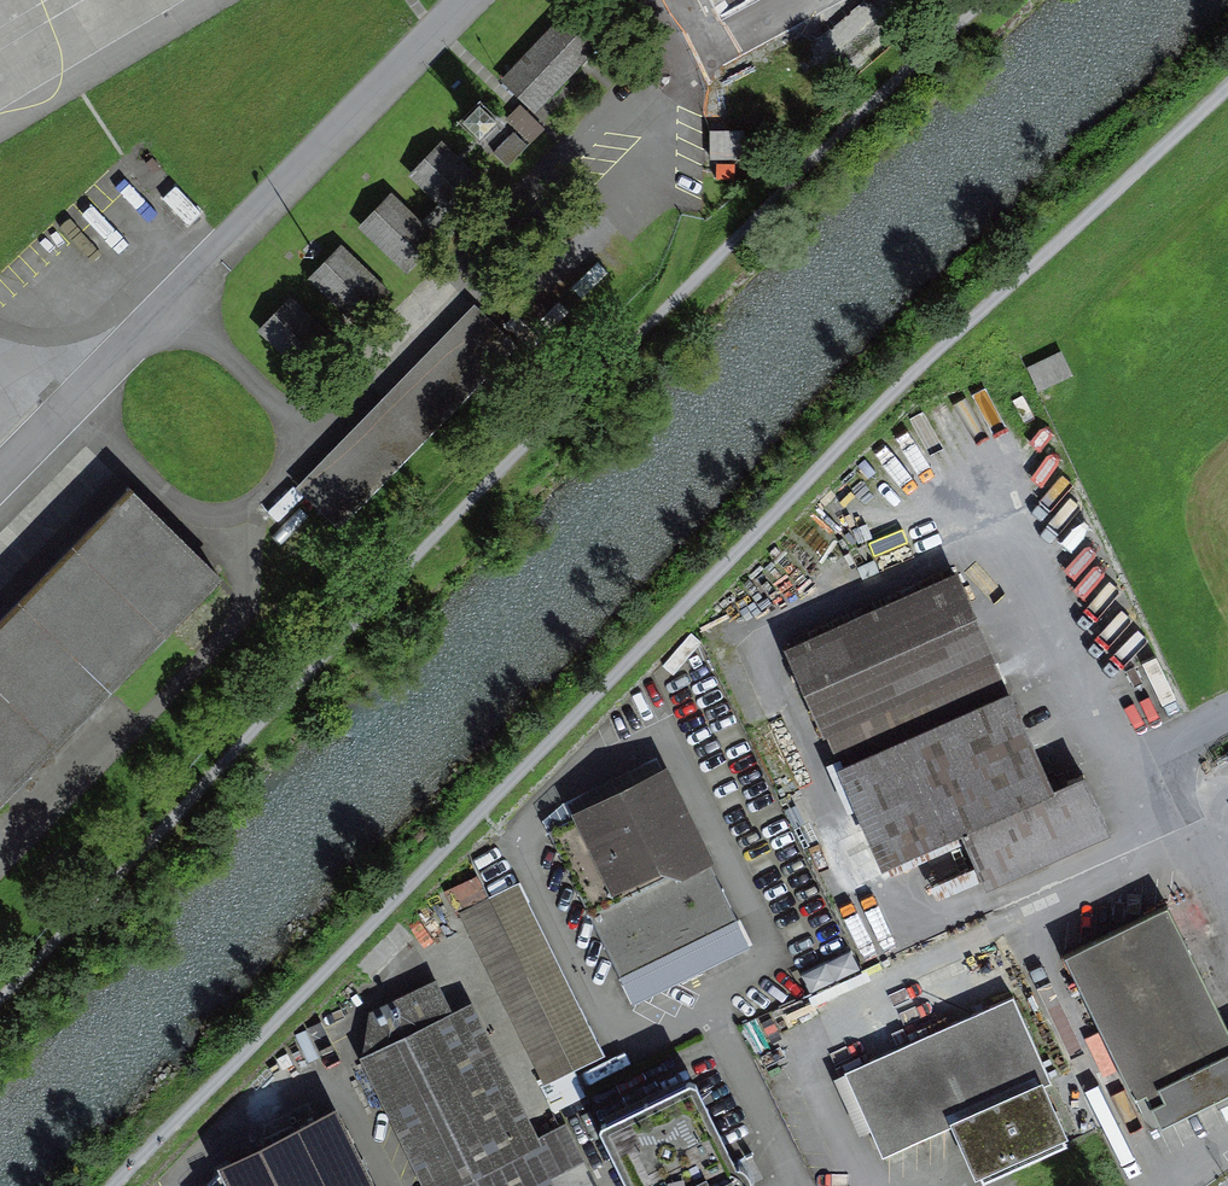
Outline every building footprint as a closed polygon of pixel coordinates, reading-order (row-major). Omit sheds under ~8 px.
[(607,39),(572,6),(501,80),(536,113),(607,39)] [(455,120),(429,146),(466,183),(491,154),(455,120)] [(407,175),(381,201),(417,238),(442,209),(407,175)] [(354,223),(328,250),(365,286),(390,258),(354,223)] [(490,276),(406,365),(456,408),(538,319),(490,276)] [(301,278),(275,304),(311,341),(336,313),(301,278)] [(1062,359),(1028,375),(1040,402),(1074,386),(1062,359)] [(406,365),(317,459),(367,502),(456,408),(406,365)] [(0,629),(0,803),(219,581),(132,495),(0,629)] [(1053,790),(956,573),(791,646),(885,857),(964,822),(990,882),(1059,851),(1106,830),(1082,777),(1053,790)] [(667,773),(554,825),(633,995),(747,943),(667,773)] [(448,900),(542,1097),(604,1067),(520,893),(490,907),(479,885),(448,900)] [(1164,1121),(1227,1090),(1227,1016),(1172,900),(1070,949),(1139,1090),(1147,1086),(1164,1121)] [(813,1018),(867,1000),(855,963),(801,980),(813,1018)] [(960,1114),(989,1176),(1083,1134),(1019,995),(850,1071),(885,1148),(960,1114)] [(442,1185),(563,1185),(474,1001),(375,1048),(442,1185)] [(636,1185),(748,1185),(696,1076),(604,1119),(636,1185)] [(205,1185),(380,1185),(342,1106),(199,1174),(205,1185)]
